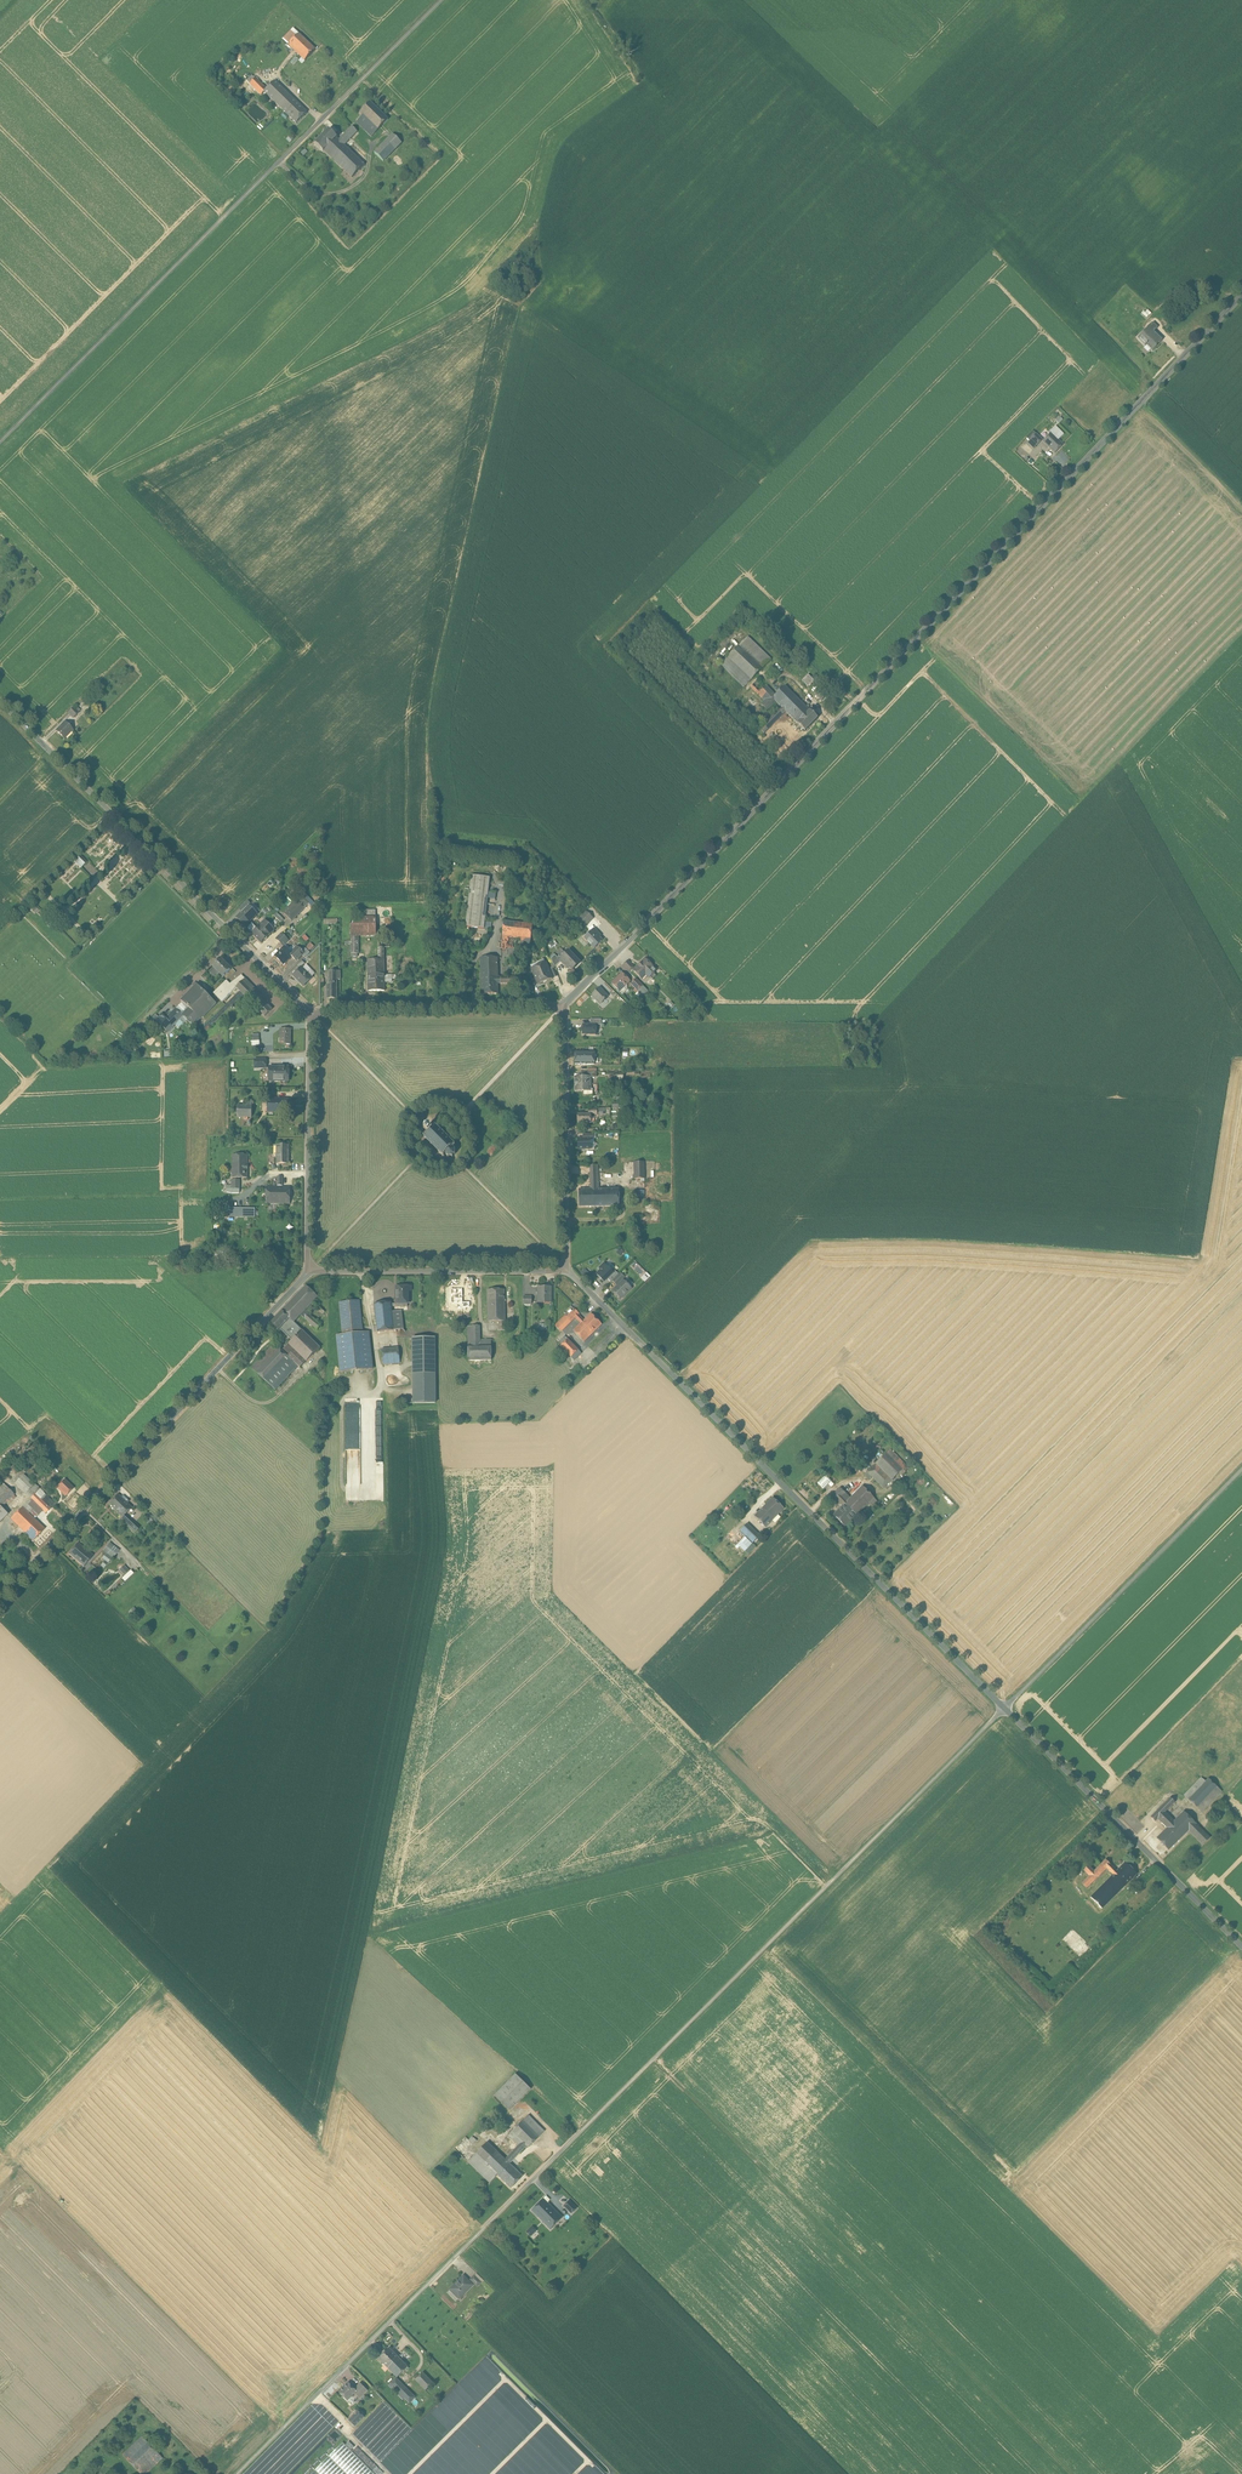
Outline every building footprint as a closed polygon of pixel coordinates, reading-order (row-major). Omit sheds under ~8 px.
[(315,49),(299,34),(288,45),(305,61),(315,49)] [(255,78),(252,74),(247,80),(250,83),(255,78)] [(250,83),(249,84),(261,95),(264,92),(267,89),(255,78),(250,83)] [(290,96),(275,81),(267,89),(264,92),(283,111),(294,99),(290,96)] [(295,91),(290,96),(294,99),(298,95),(295,91)] [(307,112),(294,99),(283,111),(296,123),(307,112)] [(388,119),(370,102),(360,113),(362,115),(378,130),(384,124),(388,119)] [(378,130),(362,115),(357,122),(372,136),(378,130)] [(352,126),(339,140),(344,145),(357,132),(352,126)] [(329,130),(315,143),(323,151),(324,151),(337,138),(329,130)] [(393,134),(375,153),(383,161),(401,142),(393,134)] [(339,140),(337,138),(324,151),(352,178),(365,165),(344,145),(339,140)] [(1158,328),(1153,323),(1147,328),(1147,329),(1152,333),(1153,332),(1158,328)] [(1161,340),(1153,332),(1152,333),(1147,329),(1138,338),(1145,345),(1146,345),(1146,346),(1147,345),(1152,350),(1156,346),(1161,340)] [(1056,426),(1049,433),(1050,434),(1043,442),(1052,451),(1052,452),(1053,451),(1055,453),(1063,445),(1058,440),(1064,434),(1056,426)] [(1042,440),(1036,434),(1030,440),(1036,446),(1042,440)] [(771,659),(748,637),(743,641),(766,664),(771,659)] [(766,664),(743,641),(739,646),(762,668),(766,664)] [(762,668),(739,646),(728,657),(752,679),(762,668)] [(752,679),(728,657),(721,665),(744,687),(752,679)] [(814,681),(808,675),(802,681),(808,687),(814,681)] [(775,696),(758,679),(747,690),(767,710),(776,701),(773,698),(775,696)] [(796,698),(785,686),(775,696),(773,698),(776,701),(781,707),(786,711),(788,714),(800,702),(796,698)] [(825,696),(819,689),(815,693),(821,700),(825,696)] [(809,711),(800,702),(788,714),(797,723),(805,731),(818,718),(810,710),(809,711)] [(75,708),(74,707),(69,712),(74,717),(79,712),(75,708)] [(781,707),(760,729),(764,733),(786,711),(781,707)] [(65,722),(56,731),(64,739),(73,730),(65,722)] [(87,862),(79,855),(73,861),(75,863),(76,863),(81,868),(87,862)] [(489,877),(471,875),(465,927),(484,929),(489,877)] [(309,904),(301,896),(297,900),(305,908),(309,904)] [(297,900),(283,913),(291,921),(305,908),(297,900)] [(249,906),(237,918),(245,926),(257,914),(249,906)] [(593,918),(586,912),(578,921),(584,928),(593,918)] [(281,923),(284,920),(277,913),(274,916),(281,923)] [(357,918),(351,918),(351,932),(358,932),(376,932),(375,918),(357,918)] [(274,930),(265,920),(257,929),(252,924),(248,928),(252,933),(261,943),(270,934),(274,930)] [(532,925),(504,921),(502,937),(507,938),(531,941),(532,925)] [(598,934),(594,929),(585,938),(594,948),(602,941),(597,936),(598,934)] [(281,934),(276,939),(280,942),(285,937),(281,934)] [(305,935),(300,940),(304,944),(309,939),(305,935)] [(285,937),(280,942),(283,946),(288,941),(285,937)] [(531,941),(507,938),(506,948),(530,950),(531,941)] [(389,942),(379,942),(379,947),(378,947),(378,952),(384,952),(384,947),(390,947),(389,942)] [(285,947),(275,956),(283,965),(292,956),(293,955),(291,953),(285,947)] [(302,951),(298,947),(291,953),(293,955),(292,956),(296,961),(302,955),(304,953),(302,951)] [(305,948),(302,951),(304,953),(302,955),(305,958),(310,953),(305,948)] [(580,962),(569,951),(564,955),(563,953),(558,958),(561,961),(568,968),(569,966),(572,970),(580,962)] [(558,958),(555,955),(551,959),(555,968),(561,961),(558,958)] [(497,957),(480,958),(481,983),(498,982),(498,976),(497,957)] [(384,974),(384,959),(378,959),(368,959),(368,974),(384,974)] [(645,959),(634,971),(640,977),(644,973),(649,978),(656,971),(653,968),(653,967),(645,959)] [(231,969),(221,960),(214,967),(219,973),(223,977),(231,969)] [(302,960),(296,966),(299,969),(302,967),(305,964),(302,960)] [(628,961),(623,966),(629,972),(634,967),(628,961)] [(552,979),(545,963),(539,966),(545,982),(552,979)] [(539,966),(532,968),(538,984),(545,982),(539,966)] [(214,967),(209,972),(215,978),(219,973),(214,967)] [(302,967),(299,969),(293,976),(303,986),(309,981),(308,980),(312,977),(302,967)] [(340,971),(330,971),(330,979),(337,979),(337,980),(340,980),(340,971)] [(630,981),(622,973),(612,984),(619,991),(630,981)] [(384,974),(368,974),(368,991),(385,991),(384,978),(384,974)] [(242,975),(230,984),(232,985),(219,998),(222,1002),(237,987),(236,987),(245,979),(242,975)] [(263,997),(245,979),(236,987),(240,991),(246,997),(254,1005),(262,999),(263,997)] [(337,980),(337,979),(330,979),(330,986),(327,986),(327,999),(337,999),(337,980)] [(643,986),(636,979),(631,984),(638,991),(640,989),(643,986)] [(227,981),(214,994),(219,998),(232,985),(230,984),(227,981)] [(498,982),(481,983),(481,994),(498,993),(498,983),(498,982)] [(195,983),(192,986),(194,987),(181,1000),(182,1002),(187,1007),(186,1007),(189,1010),(190,1009),(200,1019),(216,1003),(195,983)] [(648,991),(643,986),(640,989),(646,994),(648,991)] [(608,996),(599,988),(592,995),(601,1004),(608,996)] [(646,994),(640,989),(638,991),(637,992),(643,997),(646,994)] [(246,997),(240,991),(195,1035),(198,1038),(232,1005),(235,1009),(246,997)] [(272,1009),(262,999),(254,1005),(265,1016),(272,1009)] [(200,1019),(190,1009),(189,1010),(186,1007),(187,1007),(182,1002),(175,1008),(183,1016),(187,1020),(187,1021),(193,1026),(200,1019)] [(175,1008),(165,1018),(173,1026),(180,1019),(183,1016),(175,1008)] [(155,1014),(150,1020),(155,1025),(158,1022),(157,1021),(159,1018),(155,1014)] [(160,1016),(160,1017),(159,1018),(157,1021),(158,1022),(168,1032),(173,1026),(165,1018),(163,1016),(163,1015),(162,1015),(161,1015),(160,1015),(160,1016)] [(590,1024),(583,1024),(583,1035),(596,1035),(596,1025),(590,1024)] [(291,1029),(286,1029),(280,1029),(280,1042),(291,1042),(291,1029)] [(594,1052),(575,1052),(575,1064),(594,1064),(594,1052)] [(255,1058),(255,1068),(267,1068),(267,1058),(255,1058)] [(289,1067),(269,1067),(269,1080),(289,1080),(289,1067)] [(583,1077),(575,1077),(575,1091),(584,1091),(584,1094),(593,1094),(593,1089),(590,1089),(590,1077),(583,1077)] [(289,1098),(267,1098),(267,1112),(288,1112),(289,1098)] [(243,1105),(237,1105),(237,1117),(252,1117),(252,1105),(243,1105)] [(588,1114),(577,1114),(578,1123),(591,1123),(596,1123),(596,1117),(591,1117),(591,1114),(591,1113),(588,1114)] [(439,1130),(436,1126),(437,1126),(436,1125),(435,1126),(435,1125),(434,1126),(435,1126),(432,1129),(429,1127),(429,1126),(428,1126),(427,1126),(428,1127),(425,1129),(424,1129),(424,1130),(424,1131),(425,1131),(428,1133),(425,1137),(424,1136),(423,1137),(424,1137),(423,1138),(424,1138),(425,1138),(428,1141),(427,1141),(428,1142),(431,1145),(432,1146),(432,1145),(435,1148),(435,1149),(436,1149),(439,1152),(439,1153),(440,1153),(443,1156),(442,1157),(443,1157),(444,1157),(445,1157),(444,1156),(446,1154),(448,1156),(447,1157),(448,1158),(449,1157),(452,1157),(452,1158),(453,1157),(452,1156),(454,1154),(455,1155),(456,1154),(455,1153),(455,1151),(456,1150),(455,1149),(454,1150),(452,1148),(454,1146),(455,1146),(455,1145),(455,1144),(454,1145),(451,1141),(450,1141),(447,1138),(448,1137),(447,1137),(443,1134),(444,1134),(443,1133),(440,1130),(439,1129),(439,1130)] [(591,1138),(578,1139),(578,1149),(591,1149),(591,1138)] [(289,1145),(277,1145),(277,1163),(288,1163),(289,1145)] [(248,1155),(232,1155),(232,1178),(239,1178),(247,1177),(248,1155)] [(644,1162),(634,1162),(634,1179),(645,1179),(644,1162)] [(619,1188),(599,1189),(599,1186),(597,1186),(596,1165),(590,1165),(591,1189),(591,1206),(619,1206),(619,1188)] [(277,1187),(266,1187),(266,1197),(266,1203),(290,1203),(290,1187),(282,1187),(277,1187)] [(591,1189),(579,1189),(579,1206),(591,1206),(591,1189)] [(647,1272),(636,1262),(632,1267),(642,1277),(647,1272)] [(613,1273),(604,1264),(600,1268),(601,1270),(597,1274),(604,1282),(613,1273)] [(616,1279),(620,1283),(626,1277),(628,1275),(623,1271),(616,1279)] [(646,1282),(651,1276),(647,1272),(642,1278),(646,1282)] [(614,1289),(623,1298),(635,1286),(626,1277),(620,1283),(614,1289)] [(306,1286),(282,1311),(293,1322),(294,1322),(300,1315),(313,1302),(317,1297),(306,1286)] [(411,1286),(396,1286),(396,1304),(408,1304),(408,1292),(411,1292),(411,1286)] [(551,1287),(538,1287),(538,1302),(551,1303),(551,1287)] [(504,1290),(488,1290),(488,1300),(505,1300),(504,1290)] [(505,1300),(488,1300),(488,1321),(499,1321),(499,1325),(505,1326),(505,1300)] [(359,1301),(340,1303),(343,1335),(337,1335),(341,1372),(372,1369),(369,1332),(363,1333),(359,1301)] [(313,1302),(300,1315),(317,1329),(321,1325),(309,1315),(318,1306),(313,1302)] [(391,1302),(374,1304),(377,1332),(394,1330),(392,1312),(391,1307),(391,1304),(391,1302)] [(584,1342),(602,1325),(591,1314),(584,1320),(579,1315),(579,1314),(575,1309),(567,1317),(565,1315),(555,1326),(561,1332),(575,1318),(581,1324),(573,1331),(584,1342)] [(293,1322),(282,1311),(270,1324),(278,1331),(279,1330),(291,1341),(302,1330),(303,1330),(294,1322),(293,1322)] [(402,1311),(392,1312),(394,1330),(404,1329),(402,1311)] [(480,1326),(468,1326),(468,1345),(480,1345),(480,1340),(480,1326)] [(291,1341),(288,1344),(294,1349),(306,1361),(320,1348),(302,1330),(291,1341)] [(558,1344),(574,1361),(582,1353),(565,1336),(558,1344)] [(435,1338),(413,1338),(414,1403),(436,1403),(435,1338)] [(491,1340),(480,1340),(480,1345),(468,1345),(468,1361),(491,1360),(491,1340)] [(274,1344),(252,1368),(267,1382),(289,1358),(288,1356),(282,1351),(274,1344)] [(294,1349),(289,1344),(282,1351),(288,1356),(294,1349)] [(398,1347),(382,1349),(383,1364),(400,1363),(398,1347)] [(289,1358),(267,1382),(276,1390),(298,1366),(289,1358)] [(909,1468),(891,1449),(887,1453),(903,1469),(899,1472),(902,1475),(909,1468)] [(903,1469),(887,1453),(876,1464),(892,1480),(899,1472),(903,1469)] [(892,1480),(876,1464),(866,1474),(869,1476),(870,1475),(883,1488),(892,1480)] [(36,1486),(23,1474),(15,1483),(27,1495),(36,1486)] [(831,1480),(826,1475),(818,1483),(823,1489),(831,1480)] [(73,1488),(64,1480),(57,1487),(66,1496),(73,1488)] [(8,1514),(1,1507),(14,1494),(2,1482),(0,1484),(0,1522),(8,1514)] [(878,1501),(862,1485),(854,1493),(865,1505),(866,1505),(869,1503),(873,1506),(878,1501)] [(36,1486),(27,1495),(31,1498),(40,1489),(36,1486)] [(43,1492),(40,1489),(31,1498),(43,1510),(46,1513),(55,1504),(43,1492)] [(838,1489),(829,1498),(835,1503),(841,1498),(844,1495),(838,1489)] [(844,1495),(841,1498),(845,1502),(850,1497),(846,1493),(844,1495)] [(865,1505),(854,1493),(850,1497),(845,1502),(857,1513),(865,1505)] [(121,1498),(118,1494),(108,1504),(111,1507),(110,1507),(111,1508),(112,1507),(122,1517),(125,1514),(131,1508),(127,1503),(129,1501),(123,1496),(121,1498)] [(784,1508),(772,1497),(754,1515),(766,1527),(784,1508)] [(43,1510),(31,1498),(26,1503),(33,1509),(39,1515),(43,1510)] [(842,1506),(836,1511),(833,1515),(845,1527),(848,1523),(848,1522),(857,1513),(845,1502),(842,1506)] [(35,1519),(22,1507),(11,1519),(23,1531),(35,1519)] [(39,1515),(33,1509),(29,1513),(35,1518),(39,1515)] [(140,1528),(125,1514),(122,1517),(120,1519),(134,1533),(140,1528)] [(35,1519),(23,1531),(33,1541),(45,1529),(35,1519)] [(759,1535),(747,1523),(740,1531),(753,1542),(759,1535)] [(93,1556),(78,1543),(69,1554),(84,1567),(93,1556)] [(750,1546),(749,1544),(743,1550),(748,1554),(756,1546),(752,1543),(750,1546)] [(119,1551),(109,1544),(104,1550),(107,1553),(113,1557),(113,1558),(119,1551)] [(113,1557),(107,1553),(103,1557),(109,1562),(113,1557)] [(131,1570),(123,1578),(126,1582),(135,1573),(131,1570)] [(132,1615),(137,1609),(134,1607),(129,1613),(132,1615)] [(1201,1778),(1184,1795),(1197,1808),(1203,1802),(1217,1787),(1208,1778),(1205,1781),(1201,1778)] [(1203,1802),(1207,1806),(1222,1791),(1217,1787),(1203,1802)] [(1175,1802),(1170,1798),(1151,1817),(1155,1821),(1158,1819),(1165,1812),(1175,1802)] [(1207,1806),(1203,1802),(1197,1808),(1202,1812),(1207,1806)] [(1197,1825),(1184,1811),(1174,1821),(1171,1824),(1183,1836),(1188,1831),(1190,1832),(1197,1825)] [(1158,1819),(1167,1828),(1171,1824),(1174,1821),(1165,1812),(1158,1819)] [(1167,1828),(1157,1838),(1169,1850),(1183,1836),(1171,1824),(1167,1828)] [(1197,1825),(1190,1832),(1203,1845),(1210,1838),(1197,1825)] [(1089,1876),(1082,1883),(1086,1888),(1106,1868),(1113,1875),(1117,1871),(1106,1860),(1094,1871),(1089,1876)] [(1135,1876),(1124,1864),(1117,1871),(1113,1875),(1124,1887),(1135,1876)] [(1088,1865),(1083,1870),(1089,1876),(1094,1871),(1088,1865)] [(1124,1887),(1113,1875),(1103,1884),(1115,1896),(1124,1887)] [(1103,1884),(1091,1896),(1102,1908),(1115,1896),(1103,1884)] [(1073,1927),(1061,1939),(1062,1940),(1059,1943),(1076,1961),(1091,1946),(1088,1942),(1073,1927)] [(517,2075),(496,2096),(511,2111),(532,2090),(517,2075)] [(545,2131),(529,2115),(523,2120),(539,2137),(545,2131)] [(539,2137),(523,2120),(512,2131),(522,2141),(527,2146),(528,2147),(539,2137)] [(501,2127),(495,2133),(498,2136),(504,2130),(501,2127)] [(522,2141),(512,2131),(509,2135),(519,2145),(522,2141)] [(481,2137),(476,2132),(472,2136),(468,2140),(473,2145),(481,2137)] [(519,2145),(505,2159),(509,2163),(510,2164),(527,2146),(522,2141),(519,2145)] [(505,2159),(488,2142),(468,2162),(490,2183),(498,2175),(509,2163),(505,2159)] [(509,2163),(498,2175),(511,2188),(522,2176),(510,2164),(509,2163)] [(552,2207),(543,2199),(532,2210),(540,2219),(552,2207)] [(577,2208),(569,2200),(564,2206),(572,2213),(577,2208)] [(552,2207),(540,2219),(551,2229),(562,2217),(552,2207)] [(532,2227),(527,2232),(531,2236),(536,2231),(532,2227)] [(474,2276),(470,2279),(477,2286),(481,2282),(479,2281),(474,2276)] [(466,2280),(462,2277),(450,2289),(456,2296),(457,2294),(460,2297),(472,2285),(467,2280),(466,2280)] [(390,2349),(379,2359),(388,2368),(398,2357),(390,2349)] [(408,2367),(398,2357),(388,2368),(398,2378),(408,2367)] [(433,2382),(423,2372),(415,2380),(425,2390),(433,2382)] [(415,2397),(396,2378),(389,2386),(403,2400),(405,2398),(409,2403),(415,2397)] [(357,2391),(349,2383),(348,2382),(339,2392),(346,2399),(347,2400),(357,2391)] [(368,2390),(360,2383),(356,2387),(363,2395),(368,2390)] [(364,2417),(358,2411),(349,2420),(355,2426),(364,2417)] [(424,2455),(422,2454),(411,2453),(408,2451),(408,2454),(405,2454),(405,2450),(410,2451),(399,2441),(410,2430),(405,2430),(403,2429),(403,2430),(400,2433),(399,2433),(396,2430),(395,2431),(392,2428),(389,2428),(389,2425),(384,2424),(385,2421),(383,2422),(375,2422),(372,2419),(363,2429),(363,2423),(352,2435),(395,2473),(407,2473),(424,2455)] [(141,2436),(122,2455),(141,2473),(146,2473),(162,2458),(141,2436)] [(343,2442),(311,2473),(374,2473),(343,2442)]
